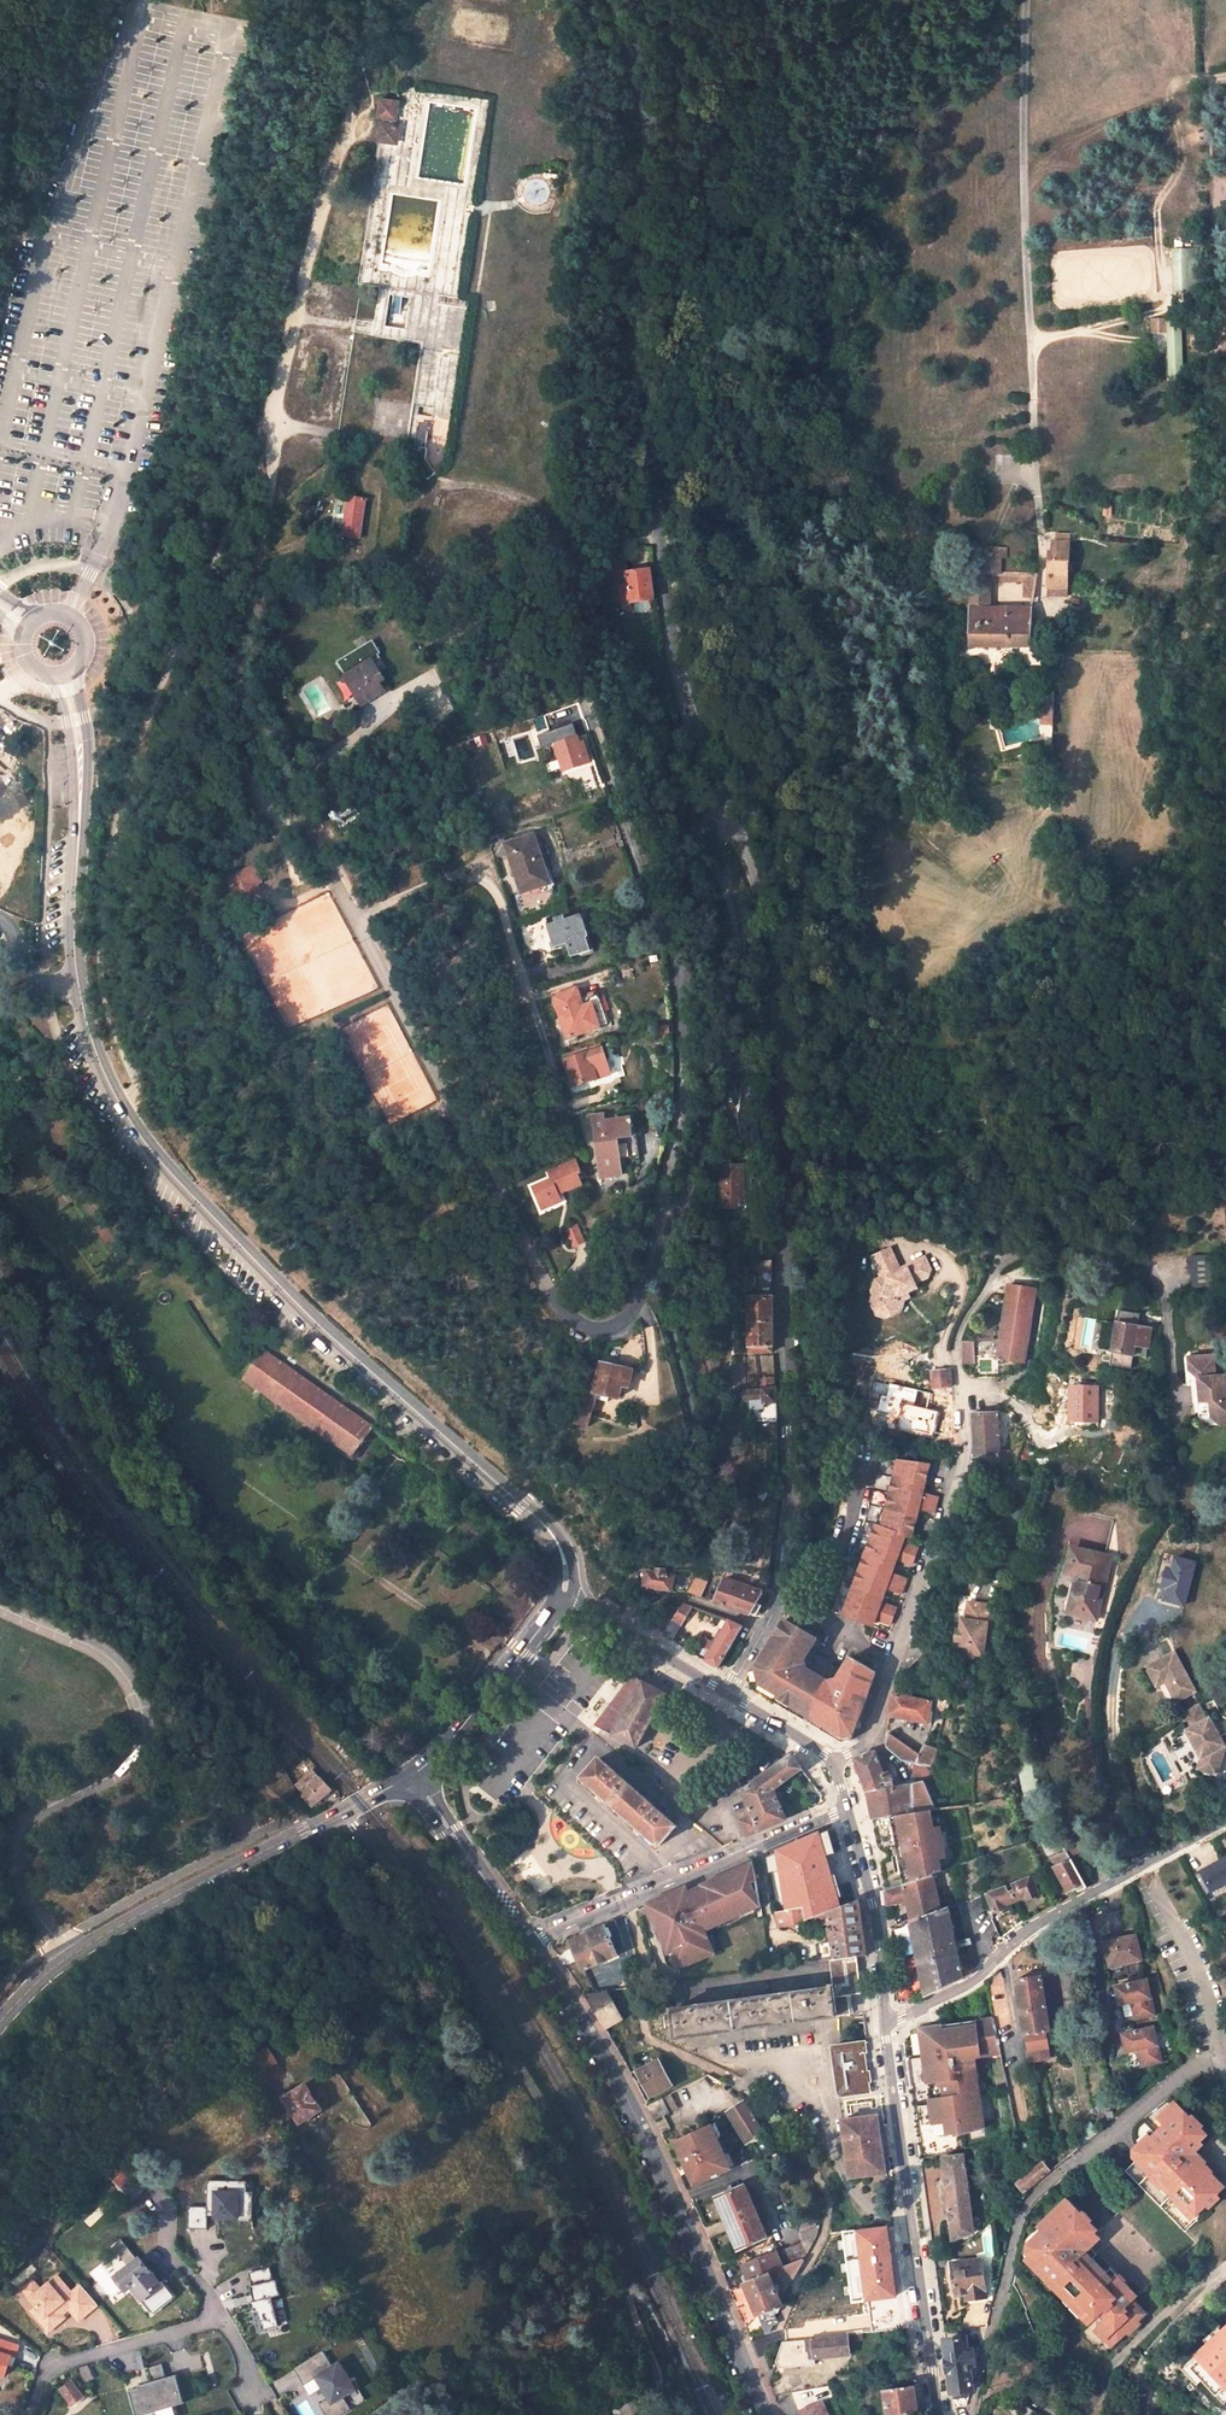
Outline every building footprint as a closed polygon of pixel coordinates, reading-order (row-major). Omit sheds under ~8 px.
[(397,118),(397,95),(375,95),(375,118),(397,118)] [(375,139),(397,142),(400,121),(378,118),(375,139)] [(703,184),(704,167),(694,167),(693,183),(703,184)] [(428,340),(418,407),(454,411),(471,300),(454,297),(417,292),(411,338),(428,340)] [(1150,332),(1167,332),(1167,377),(1182,377),(1182,318),(1150,318),(1150,332)] [(418,430),(413,467),(418,467),(426,481),(434,476),(426,463),(426,459),(429,459),(430,449),(428,448),(430,431),(418,430)] [(343,536),(359,538),(364,498),(348,496),(343,536)] [(1048,596),(1067,596),(1068,587),(1068,553),(1048,553),(1048,596)] [(626,567),(611,569),(614,580),(610,594),(608,604),(622,602),(623,604),(652,600),(648,570),(627,573),(626,567)] [(990,609),(990,574),(982,574),(969,574),(969,608),(970,609),(976,609),(990,609)] [(1022,597),(1034,598),(1035,575),(1023,575),(1022,597)] [(1031,609),(990,609),(976,609),(970,609),(970,647),(1031,647),(1031,609)] [(377,684),(383,681),(379,674),(386,669),(379,657),(381,656),(373,642),(337,663),(345,676),(348,674),(350,677),(338,684),(347,700),(356,695),(361,704),(382,692),(377,684)] [(352,709),(361,704),(356,695),(347,700),(352,709)] [(1040,725),(1051,725),(1052,714),(1041,714),(1040,725)] [(552,731),(564,771),(587,763),(583,752),(586,750),(584,742),(580,743),(574,724),(552,731)] [(505,845),(521,893),(549,884),(533,835),(505,845)] [(249,850),(224,864),(230,876),(237,879),(251,871),(246,863),(254,859),(249,850)] [(235,888),(255,879),(251,871),(237,879),(230,876),(235,888)] [(592,950),(582,917),(565,921),(564,917),(556,919),(557,924),(549,926),(555,947),(568,943),(573,956),(592,950)] [(577,988),(553,996),(567,1038),(591,1030),(577,988)] [(596,1079),(591,1064),(602,1060),(599,1050),(588,1053),(586,1045),(562,1052),(573,1087),(596,1079)] [(593,1124),(601,1178),(622,1176),(618,1138),(632,1136),(630,1118),(605,1121),(604,1114),(589,1116),(590,1124),(593,1124)] [(559,1165),(551,1169),(553,1174),(534,1183),(542,1199),(550,1195),(553,1200),(562,1196),(557,1187),(561,1185),(562,1187),(579,1179),(575,1169),(578,1167),(573,1156),(558,1163),(559,1165)] [(743,1206),(742,1166),(721,1166),(722,1207),(743,1206)] [(550,1195),(542,1199),(544,1204),(553,1200),(550,1195)] [(574,1225),(563,1230),(569,1242),(580,1237),(574,1225)] [(903,1267),(895,1248),(875,1257),(884,1277),(879,1279),(873,1291),(873,1295),(870,1302),(873,1308),(887,1313),(893,1311),(898,1298),(907,1293),(916,1290),(914,1284),(927,1278),(931,1270),(927,1261),(905,1271),(903,1267)] [(1209,1256),(1191,1256),(1192,1289),(1211,1288),(1209,1256)] [(925,1257),(903,1267),(905,1271),(927,1261),(925,1257)] [(773,1273),(773,1266),(754,1266),(754,1273),(754,1293),(773,1293),(773,1273)] [(739,1285),(738,1267),(724,1267),(724,1295),(733,1296),(739,1291),(739,1285)] [(1035,1290),(1009,1286),(999,1355),(998,1359),(1023,1363),(1035,1290)] [(887,1313),(873,1308),(876,1315),(887,1319),(897,1314),(902,1301),(909,1298),(907,1293),(898,1298),(893,1311),(887,1313)] [(772,1352),(772,1297),(748,1298),(748,1352),(772,1352)] [(1119,1311),(1110,1365),(1130,1369),(1135,1346),(1148,1349),(1152,1329),(1139,1327),(1141,1314),(1119,1311)] [(975,1363),(975,1356),(974,1342),(963,1342),(963,1363),(975,1363)] [(352,1455),(373,1427),(263,1350),(242,1378),(352,1455)] [(775,1388),(774,1355),(757,1355),(757,1390),(775,1388)] [(975,1363),(975,1377),(998,1376),(998,1359),(999,1355),(975,1356),(975,1363)] [(1197,1415),(1197,1420),(1206,1427),(1225,1426),(1225,1391),(1225,1377),(1215,1378),(1213,1357),(1188,1359),(1189,1372),(1198,1380),(1195,1382),(1194,1382),(1197,1415)] [(1192,1416),(1197,1415),(1194,1382),(1195,1382),(1198,1380),(1189,1372),(1188,1359),(1184,1359),(1186,1385),(1190,1385),(1192,1416)] [(596,1394),(619,1400),(622,1387),(628,1388),(632,1371),(602,1363),(600,1372),(587,1369),(574,1424),(588,1427),(596,1394)] [(956,1430),(950,1370),(932,1371),(938,1432),(956,1430)] [(1070,1387),(1070,1421),(1097,1422),(1098,1388),(1070,1387)] [(775,1421),(775,1388),(757,1390),(747,1390),(745,1390),(745,1401),(751,1401),(751,1408),(755,1408),(756,1419),(756,1420),(775,1421)] [(973,1414),(974,1453),(981,1456),(981,1460),(1009,1467),(1008,1451),(1000,1451),(997,1413),(973,1414)] [(891,1624),(897,1607),(882,1602),(883,1599),(879,1598),(882,1589),(887,1591),(887,1588),(902,1594),(908,1577),(893,1572),(893,1570),(889,1568),(892,1559),(896,1561),(897,1559),(912,1564),(918,1548),(903,1542),(904,1540),(900,1538),(901,1534),(912,1537),(919,1509),(934,1513),(938,1496),(923,1492),(930,1466),(900,1459),(885,1455),(882,1455),(875,1482),(862,1533),(833,1610),(844,1614),(857,1619),(869,1623),(871,1619),(875,1620),(876,1618),(891,1624)] [(532,1484),(527,1489),(535,1497),(541,1492),(532,1484)] [(1108,1558),(1073,1549),(1067,1572),(1080,1575),(1078,1584),(1076,1584),(1070,1612),(1095,1618),(1102,1587),(1101,1586),(1108,1558)] [(1170,1554),(1157,1600),(1183,1607),(1196,1562),(1170,1554)] [(665,1570),(647,1568),(644,1585),(671,1591),(674,1578),(664,1575),(665,1570)] [(687,1592),(701,1597),(707,1581),(694,1576),(687,1592)] [(714,1601),(749,1615),(754,1608),(756,1605),(762,1593),(724,1579),(714,1601)] [(992,1623),(994,1606),(969,1602),(967,1621),(963,1620),(959,1653),(985,1656),(989,1623),(992,1623)] [(672,1641),(693,1607),(682,1603),(664,1635),(672,1641)] [(749,1678),(809,1714),(809,1715),(849,1740),(874,1671),(850,1656),(840,1672),(806,1653),(815,1638),(781,1619),(749,1678)] [(729,1621),(706,1660),(718,1667),(727,1653),(742,1627),(729,1621)] [(1195,1692),(1175,1652),(1146,1667),(1156,1686),(1160,1684),(1166,1682),(1176,1702),(1195,1692)] [(636,1748),(665,1694),(632,1676),(595,1725),(636,1748)] [(749,1678),(752,1688),(806,1720),(809,1715),(809,1714),(749,1678)] [(1160,1684),(1170,1705),(1176,1702),(1166,1682),(1160,1684)] [(889,1716),(927,1724),(932,1702),(893,1694),(889,1716)] [(940,1699),(937,1710),(945,1712),(947,1701),(940,1699)] [(1201,1760),(1197,1771),(1217,1777),(1225,1750),(1211,1720),(1207,1722),(1199,1706),(1181,1715),(1189,1731),(1187,1732),(1201,1760)] [(358,1735),(344,1718),(340,1723),(353,1740),(358,1735)] [(917,1755),(886,1733),(886,1744),(888,1748),(890,1750),(891,1751),(902,1760),(908,1762),(915,1764),(931,1767),(937,1749),(925,1743),(917,1755)] [(298,1756),(284,1740),(273,1748),(285,1769),(298,1756)] [(868,1796),(873,1818),(931,1810),(936,1810),(924,1782),(905,1786),(896,1787),(890,1772),(885,1773),(876,1752),(856,1758),(868,1796)] [(791,1756),(743,1791),(753,1815),(740,1820),(747,1836),(787,1820),(774,1790),(802,1769),(791,1756)] [(599,1759),(583,1777),(659,1845),(676,1826),(599,1759)] [(913,1777),(935,1781),(938,1768),(931,1767),(915,1764),(913,1777)] [(314,1806),(332,1791),(313,1770),(297,1785),(303,1792),(302,1793),(314,1806)] [(880,1864),(885,1889),(902,1884),(932,1874),(942,1871),(939,1858),(943,1857),(938,1828),(934,1828),(931,1810),(873,1818),(877,1846),(882,1850),(884,1860),(880,1864)] [(842,1906),(827,1856),(830,1855),(824,1837),(781,1854),(782,1859),(783,1871),(788,1912),(823,1907),(824,1913),(829,1911),(842,1906)] [(783,1871),(782,1859),(769,1861),(771,1872),(783,1871)] [(1225,1884),(1225,1859),(1201,1873),(1212,1892),(1225,1884)] [(762,1907),(755,1863),(704,1886),(704,1887),(690,1894),(688,1889),(649,1905),(670,1954),(673,1953),(680,1970),(716,1954),(706,1931),(762,1907)] [(1083,1888),(1069,1863),(1052,1872),(1063,1893),(1071,1889),(1074,1893),(1083,1888)] [(907,1902),(911,1921),(941,1910),(932,1874),(902,1884),(907,1902)] [(1009,1884),(1015,1901),(1021,1899),(1023,1901),(1039,1895),(1032,1875),(1009,1884)] [(907,1902),(902,1884),(885,1889),(886,1905),(907,1902)] [(1005,1905),(1015,1901),(1009,1884),(986,1893),(987,1894),(994,1913),(1006,1908),(1005,1905)] [(960,1903),(971,1965),(976,1968),(998,1942),(999,1941),(999,1940),(1000,1940),(1001,1939),(1002,1938),(983,1895),(960,1903)] [(837,1960),(857,1957),(867,1956),(859,1901),(850,1903),(842,1906),(837,1908),(829,1911),(831,1922),(837,1960)] [(824,1913),(823,1907),(804,1910),(788,1912),(778,1913),(780,1928),(806,1924),(815,1921),(817,1927),(831,1922),(829,1911),(824,1913)] [(914,1935),(928,1996),(963,1978),(949,1907),(941,1910),(911,1921),(911,1923),(914,1935)] [(914,1935),(911,1923),(897,1931),(898,1939),(914,1935)] [(618,1955),(606,1927),(572,1942),(584,1970),(618,1955)] [(1141,1961),(1136,1937),(1105,1943),(1111,1967),(1141,1961)] [(816,1959),(815,1945),(807,1946),(809,1961),(816,1959)] [(673,2010),(678,2039),(866,2013),(857,1957),(837,1960),(830,1961),(833,1983),(822,1985),(823,1990),(673,2010)] [(1050,2032),(1041,1977),(1017,1981),(1026,2036),(1029,2035),(1032,2052),(1029,2053),(1031,2064),(1041,2062),(1039,2050),(1050,2047),(1047,2032),(1050,2032)] [(1145,1981),(1114,1988),(1121,2023),(1153,2016),(1145,1981)] [(607,1992),(585,1995),(607,2031),(623,2020),(607,1992)] [(905,2044),(921,2160),(966,2147),(966,2132),(992,2126),(990,2077),(984,2078),(981,2056),(1001,2053),(994,2018),(917,2030),(911,2043),(905,2044)] [(1152,2029),(1121,2036),(1128,2070),(1160,2064),(1152,2029)] [(840,2094),(876,2089),(869,2042),(833,2047),(840,2094)] [(268,2049),(257,2056),(266,2070),(277,2063),(268,2049)] [(659,2061),(638,2073),(652,2097),(673,2086),(659,2061)] [(306,2085),(284,2098),(300,2124),(322,2111),(306,2085)] [(851,2178),(887,2173),(876,2089),(840,2094),(851,2178)] [(679,2108),(672,2095),(663,2099),(649,2106),(656,2120),(679,2108)] [(754,2141),(762,2158),(783,2150),(765,2134),(746,2104),(731,2113),(748,2144),(754,2141)] [(1182,2112),(1174,2121),(1171,2118),(1161,2127),(1164,2130),(1150,2143),(1148,2140),(1136,2152),(1143,2159),(1120,2181),(1133,2195),(1121,2208),(1125,2212),(1107,2229),(1092,2243),(1084,2235),(1087,2232),(1078,2224),(1076,2226),(1067,2216),(1060,2222),(1057,2220),(1048,2229),(1050,2231),(1039,2241),(1036,2238),(1024,2250),(1031,2258),(1024,2264),(1038,2279),(1041,2276),(1047,2283),(1045,2286),(1056,2298),(1059,2295),(1072,2309),(1070,2312),(1080,2323),(1083,2320),(1096,2334),(1094,2337),(1104,2347),(1107,2344),(1113,2350),(1121,2343),(1123,2345),(1135,2334),(1132,2331),(1140,2324),(1128,2310),(1188,2253),(1178,2242),(1221,2200),(1219,2197),(1225,2190),(1225,2189),(1214,2177),(1215,2175),(1207,2167),(1209,2165),(1198,2154),(1204,2148),(1201,2145),(1209,2138),(1203,2133),(1205,2130),(1195,2119),(1192,2122),(1182,2112)] [(1098,2132),(1092,2124),(1077,2136),(1083,2144),(1098,2132)] [(716,2126),(678,2141),(697,2186),(734,2170),(716,2126)] [(1025,2142),(1019,2148),(1028,2159),(1035,2153),(1025,2142)] [(985,2160),(983,2148),(975,2149),(976,2160),(985,2160)] [(142,2167),(129,2155),(109,2175),(122,2187),(142,2167)] [(963,2156),(943,2159),(953,2240),(973,2234),(963,2156)] [(1043,2163),(1018,2183),(1025,2192),(1050,2172),(1043,2163)] [(209,2205),(190,2205),(190,2228),(209,2228),(210,2213),(216,2213),(216,2218),(253,2218),(254,2180),(209,2179),(209,2205)] [(745,2186),(718,2198),(740,2251),(768,2238),(745,2186)] [(742,2267),(749,2282),(807,2258),(818,2235),(819,2226),(815,2227),(813,2222),(798,2229),(803,2243),(779,2253),(779,2251),(742,2267)] [(869,2300),(897,2296),(888,2227),(864,2231),(869,2273),(865,2273),(869,2300)] [(807,2258),(749,2282),(745,2284),(766,2335),(770,2334),(807,2258)] [(141,2259),(118,2277),(127,2289),(133,2285),(140,2295),(138,2296),(152,2314),(174,2296),(165,2284),(162,2287),(141,2259)] [(965,2295),(966,2301),(986,2298),(981,2260),(953,2263),(957,2296),(965,2295)] [(273,2267),(252,2271),(255,2283),(252,2284),(255,2299),(250,2301),(253,2313),(260,2311),(264,2328),(281,2324),(275,2296),(281,2294),(278,2279),(276,2279),(273,2267)] [(34,2279),(22,2289),(36,2305),(31,2310),(49,2332),(73,2312),(80,2321),(99,2305),(82,2285),(73,2292),(60,2277),(44,2291),(34,2279)] [(0,2296),(0,2301),(9,2310),(15,2304),(3,2293),(0,2296)] [(945,2333),(956,2406),(966,2405),(971,2387),(968,2367),(976,2366),(974,2351),(967,2352),(963,2330),(945,2333)] [(0,2335),(0,2374),(8,2377),(12,2365),(15,2366),(23,2343),(0,2335)] [(848,2336),(783,2343),(776,2362),(779,2369),(813,2365),(813,2359),(850,2355),(848,2336)] [(305,2385),(316,2378),(328,2397),(321,2402),(329,2414),(342,2414),(353,2409),(345,2395),(357,2388),(341,2360),(334,2364),(325,2349),(295,2367),(305,2385)] [(129,2387),(137,2414),(139,2414),(186,2402),(178,2374),(129,2387)] [(84,2398),(73,2382),(62,2390),(73,2405),(84,2398)] [(885,2390),(888,2414),(901,2414),(919,2413),(915,2387),(885,2390)] [(866,2395),(849,2398),(851,2408),(868,2405),(866,2395)] [(823,2402),(829,2414),(836,2414),(829,2399),(823,2402)] [(823,2402),(799,2412),(801,2414),(829,2414),(823,2402)] [(622,2414),(634,2414),(629,2404),(619,2409),(622,2414)]
